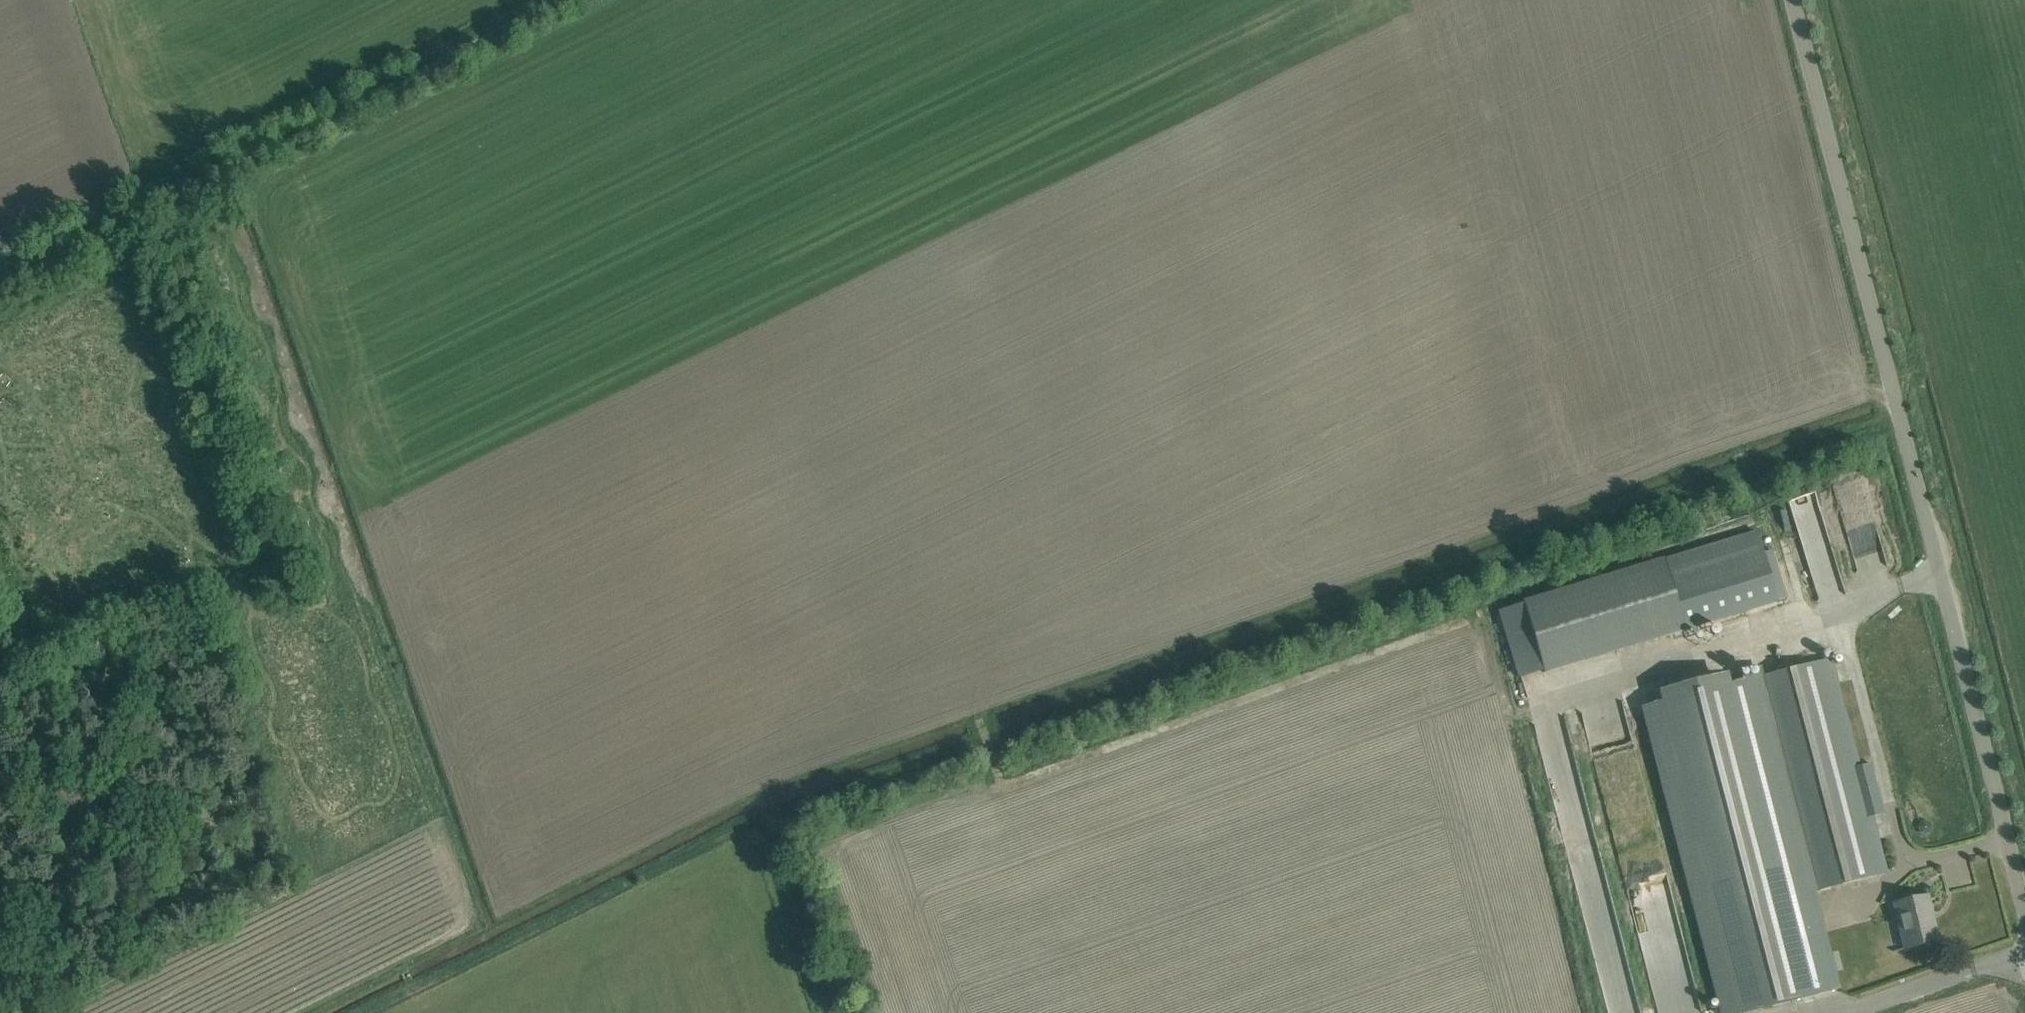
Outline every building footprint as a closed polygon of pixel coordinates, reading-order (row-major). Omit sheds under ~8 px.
[(1565,589),(1522,602),(1523,604),(1543,672),(1685,629),(1777,601),(1787,598),(1773,550),(1763,553),(1756,532),(1664,560),(1565,589)] [(1644,708),(1723,1012),(1746,1012),(1802,998),(1833,990),(1807,893),(1886,873),(1872,816),(1883,814),(1870,764),(1859,767),(1831,659),(1752,680),(1732,685),(1677,699),(1668,701),(1644,708)] [(1931,912),(1928,897),(1894,905),(1904,949),(1938,941),(1933,921),(1932,921),(1929,912),(1931,912)]
